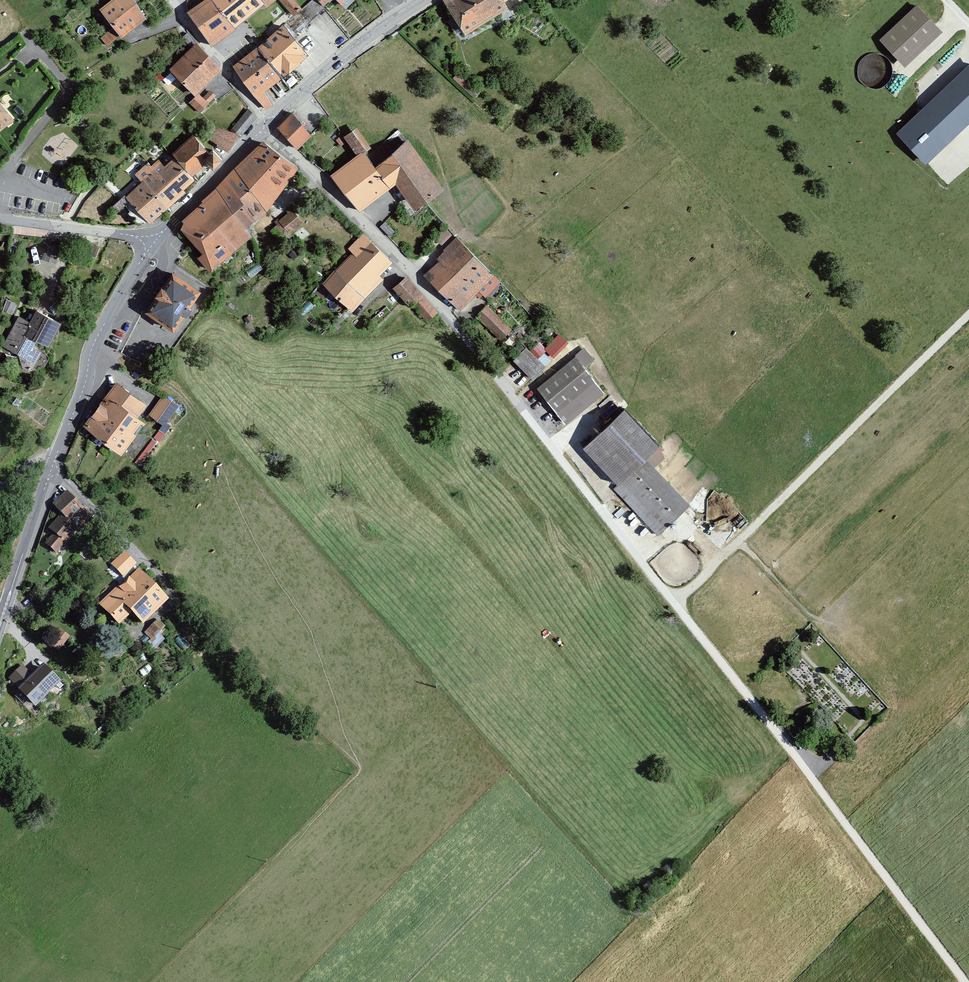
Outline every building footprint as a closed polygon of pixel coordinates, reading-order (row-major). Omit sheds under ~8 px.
[(125,37),(151,16),(139,0),(115,0),(103,10),(125,37)] [(217,45),(268,4),(270,7),(279,0),(206,0),(190,11),(217,45)] [(296,16),(304,9),(297,0),(282,0),(296,16)] [(470,35),(515,9),(511,1),(513,0),(449,0),(470,35)] [(884,39),(909,66),(947,31),(922,4),(884,39)] [(287,24),(236,66),(269,111),(276,106),(270,90),(314,54),(287,24)] [(104,38),(111,46),(122,36),(115,28),(104,38)] [(174,69),(198,94),(225,69),(201,44),(174,69)] [(872,90),(879,90),(884,87),(889,83),(892,77),(892,71),(891,65),(888,60),(883,56),(878,54),(872,54),(867,56),(862,59),(859,63),(857,68),(857,74),(858,79),(861,84),(866,88),(872,90)] [(896,138),(924,167),(968,125),(968,67),(896,138)] [(192,103),(203,113),(220,96),(214,90),(207,97),(202,93),(192,103)] [(19,118),(0,96),(0,134),(19,118)] [(245,134),(258,113),(248,107),(235,127),(245,134)] [(281,128),(300,149),(317,134),(297,113),(281,128)] [(208,137),(232,151),(243,133),(216,124),(208,137)] [(360,154),(332,175),(362,213),(400,184),(420,209),(449,188),(413,138),(380,165),(369,152),(376,147),(361,127),(347,137),(360,154)] [(195,174),(211,160),(218,168),(231,156),(219,144),(215,148),(199,130),(175,153),(178,156),(195,174)] [(200,258),(214,272),(256,235),(250,227),(258,220),(272,210),(303,167),(267,140),(205,199),(206,201),(185,219),(187,222),(185,227),(207,251),(200,258)] [(128,195),(154,223),(190,189),(188,187),(198,178),(195,174),(178,156),(168,165),(161,158),(140,177),(144,181),(128,195)] [(273,230),(284,245),(296,235),(293,232),(305,223),(296,210),(282,220),(281,218),(277,222),(280,225),(273,230)] [(327,284),(357,312),(388,278),(384,274),(396,261),(366,234),(352,249),(356,253),(327,284)] [(442,261),(427,276),(463,310),(482,291),(489,298),(504,282),(458,238),(439,258),(442,261)] [(60,246),(46,243),(42,258),(56,262),(60,246)] [(150,312),(179,331),(206,290),(177,271),(150,312)] [(416,305),(431,322),(441,313),(425,296),(427,294),(411,276),(398,288),(415,307),(416,305)] [(4,310),(15,316),(21,305),(10,300),(4,310)] [(29,319),(18,313),(0,345),(36,364),(42,353),(31,347),(36,337),(49,344),(62,319),(36,306),(29,319)] [(489,307),(479,317),(504,341),(515,331),(489,307)] [(550,350),(557,357),(571,343),(563,336),(550,350)] [(517,361),(536,379),(554,360),(547,353),(550,350),(542,343),(533,352),(529,348),(517,361)] [(588,349),(538,389),(558,413),(598,381),(589,370),(598,362),(588,349)] [(87,427),(125,455),(150,422),(142,416),(151,405),(120,382),(87,427)] [(166,394),(151,414),(168,426),(164,431),(169,434),(175,425),(172,423),(183,406),(166,394)] [(629,407),(587,448),(622,484),(616,490),(660,536),(694,505),(651,460),(666,445),(629,407)] [(70,491),(56,505),(72,520),(85,507),(70,491)] [(48,545),(59,554),(81,529),(64,515),(52,529),(57,534),(48,545)] [(136,563),(124,550),(111,563),(123,576),(136,563)] [(134,612),(145,624),(170,600),(138,567),(101,603),(121,624),(134,612)] [(147,634),(155,641),(168,627),(161,620),(147,634)] [(60,652),(72,634),(58,625),(46,642),(60,652)] [(24,664),(9,678),(35,706),(63,681),(45,662),(33,674),(24,664)]
